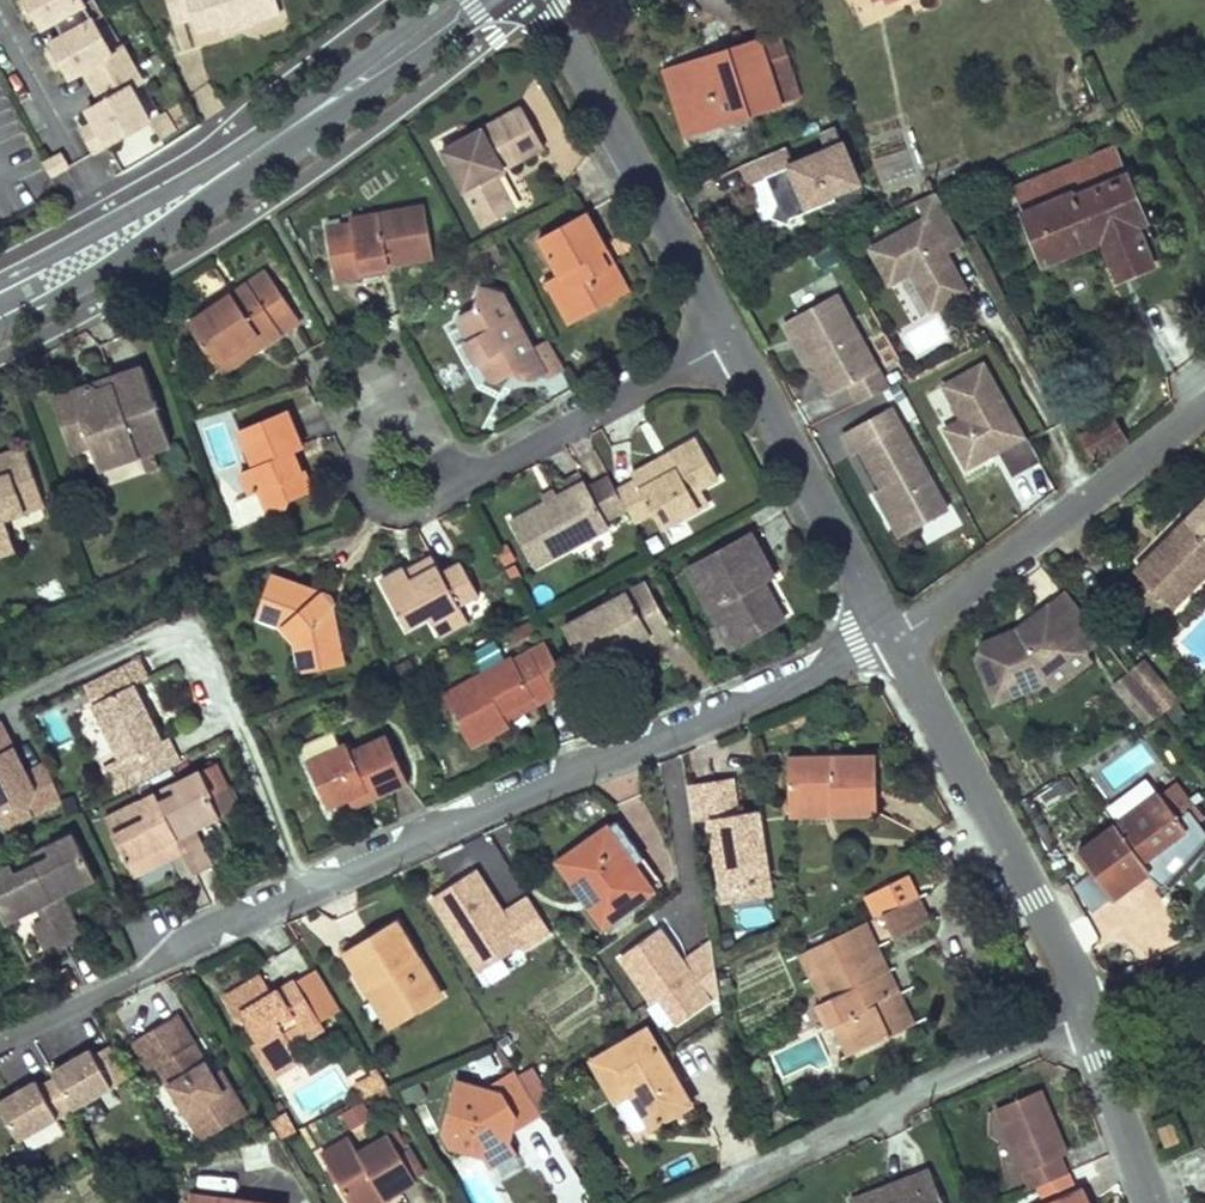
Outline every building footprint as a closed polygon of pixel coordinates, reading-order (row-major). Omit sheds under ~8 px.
[(122,47),(111,53),(93,21),(104,15),(96,0),(89,0),(84,3),(82,0),(23,0),(20,2),(25,10),(31,7),(35,14),(42,27),(55,20),(63,36),(51,43),(54,49),(48,52),(53,61),(58,58),(63,65),(70,78),(84,70),(102,102),(87,110),(94,123),(99,130),(87,137),(91,145),(105,138),(108,144),(149,121),(130,88),(141,82),(122,47)] [(277,0),(168,0),(175,24),(193,18),(198,33),(220,26),(223,34),(241,29),(245,19),(252,17),(253,22),(281,13),(277,0)] [(35,14),(31,7),(25,10),(29,18),(35,14)] [(252,17),(245,19),(241,29),(254,25),(253,22),(252,17)] [(778,34),(760,40),(768,64),(786,58),(778,34)] [(679,66),(700,131),(781,105),(768,64),(760,40),(679,66)] [(63,65),(58,58),(53,61),(57,68),(63,65)] [(800,99),(786,58),(768,64),(781,105),(800,99)] [(679,66),(665,70),(680,119),(686,136),(700,131),(679,66)] [(442,151),(484,228),(515,210),(498,179),(495,173),(502,169),(545,147),(535,130),(522,107),(442,151)] [(87,137),(99,130),(94,123),(83,130),(87,137)] [(761,225),(863,187),(843,137),(789,158),(785,146),(738,164),(761,225)] [(108,144),(105,138),(91,145),(95,151),(108,144)] [(1116,147),(1014,189),(1024,213),(1073,193),(1075,196),(1128,175),(1116,147)] [(502,169),(495,173),(498,179),(505,175),(502,169)] [(1023,213),(1044,264),(1103,240),(1112,236),(1129,276),(1141,271),(1155,265),(1139,225),(1148,222),(1128,175),(1075,196),(1073,193),(1024,213),(1023,213)] [(1195,193),(1204,208),(1204,186),(1195,193)] [(948,251),(964,242),(935,189),(912,202),(919,214),(864,246),(888,288),(902,281),(923,317),(971,290),(948,251)] [(327,228),(336,281),(362,277),(361,271),(389,266),(434,257),(424,205),(350,218),(351,224),(327,228)] [(538,238),(559,275),(582,318),(629,291),(611,258),(605,260),(601,253),(607,250),(586,212),(538,238)] [(1112,236),(1103,240),(1120,279),(1129,276),(1112,236)] [(611,258),(607,250),(601,253),(605,260),(611,258)] [(390,271),(389,266),(361,271),(362,277),(375,274),(390,271)] [(189,324),(215,364),(257,335),(264,345),(300,321),(267,271),(189,324)] [(582,318),(559,275),(546,282),(570,324),(582,318)] [(458,323),(468,342),(465,344),(476,363),(479,361),(489,379),(496,382),(511,374),(532,379),(545,373),(549,379),(565,371),(547,338),(533,346),(503,293),(482,287),(476,308),(461,318),(458,323)] [(782,317),(833,414),(888,385),(838,288),(782,317)] [(912,357),(951,341),(941,315),(902,330),(912,357)] [(257,335),(215,364),(222,373),(253,352),(264,345),(257,335)] [(53,399),(62,426),(84,427),(91,447),(94,457),(134,443),(152,452),(170,445),(144,368),(111,379),(114,386),(101,390),(91,386),(53,399)] [(111,379),(91,386),(101,390),(114,386),(111,379)] [(889,428),(922,490),(961,470),(955,459),(976,448),(949,398),(889,428)] [(238,431),(253,467),(241,473),(250,495),(258,491),(268,516),(286,508),(289,501),(312,491),(304,471),(301,472),(293,452),(303,448),(287,410),(238,431)] [(1075,439),(1088,462),(1125,441),(1123,438),(1112,418),(1075,439)] [(84,427),(62,426),(72,453),(91,447),(84,427)] [(717,479),(695,439),(666,455),(675,470),(666,475),(658,459),(635,472),(637,479),(617,491),(623,502),(627,509),(634,523),(654,513),(663,529),(707,504),(699,489),(717,479)] [(94,457),(99,470),(139,456),(134,443),(94,457)] [(12,537),(5,519),(45,505),(26,448),(0,457),(0,541),(12,537)] [(666,475),(675,470),(666,455),(658,459),(666,475)] [(961,470),(922,490),(926,498),(948,486),(965,478),(961,470)] [(510,522),(535,568),(610,527),(606,521),(602,513),(623,502),(617,491),(616,489),(609,477),(589,489),(585,482),(557,497),(546,503),(510,522)] [(543,496),(546,503),(557,497),(553,490),(543,496)] [(250,495),(259,520),(268,516),(258,491),(250,495)] [(623,502),(602,513),(606,521),(627,509),(623,502)] [(1172,609),(1204,575),(1204,502),(1165,542),(1121,585),(1153,617),(1167,604),(1172,609)] [(688,569),(718,625),(729,619),(738,635),(757,625),(761,632),(784,619),(763,581),(773,575),(767,565),(751,534),(688,569)] [(16,549),(12,537),(0,541),(0,555),(16,549)] [(425,561),(406,571),(412,581),(420,577),(416,570),(435,560),(433,556),(425,561)] [(382,581),(407,628),(429,616),(436,629),(464,614),(459,605),(479,594),(462,563),(442,573),(438,566),(435,560),(416,570),(420,577),(412,581),(406,571),(405,568),(382,581)] [(295,642),(302,673),(323,669),(321,660),(339,644),(332,610),(335,607),(336,605),(336,603),(336,601),(336,599),(336,598),(335,597),(334,595),(333,594),(332,593),(331,592),(329,591),(328,591),(326,591),(325,591),(324,591),(320,594),(271,576),(257,617),(283,627),(295,642)] [(564,628),(587,669),(650,636),(654,643),(674,633),(647,583),(564,628)] [(1046,673),(1080,646),(1085,652),(1104,637),(1067,590),(1031,618),(1036,624),(1025,632),(1018,628),(974,645),(966,669),(1003,717),(1048,682),(1046,673)] [(469,621),(464,614),(436,629),(440,637),(469,621)] [(1025,632),(1036,624),(1031,618),(1018,628),(1025,632)] [(729,619),(718,625),(731,648),(761,632),(757,625),(738,635),(729,619)] [(443,695),(470,747),(509,726),(507,721),(503,713),(534,696),(539,704),(555,696),(570,687),(545,642),(530,650),(514,659),(513,657),(443,695)] [(343,665),(339,644),(321,660),(323,669),(343,665)] [(1054,689),(1091,660),(1085,652),(1080,646),(1046,673),(1048,682),(1054,689)] [(1142,660),(1130,670),(1139,681),(1152,671),(1142,660)] [(1152,671),(1139,681),(1152,698),(1163,712),(1178,702),(1152,671)] [(161,742),(133,685),(92,705),(121,764),(128,761),(139,783),(179,763),(167,739),(161,742)] [(534,696),(503,713),(507,721),(539,704),(534,696)] [(18,755),(22,753),(8,716),(0,719),(0,804),(14,799),(27,805),(30,813),(60,801),(52,778),(46,763),(28,770),(27,767),(23,769),(18,755)] [(307,761),(328,808),(351,798),(367,791),(370,800),(409,783),(387,736),(351,752),(347,743),(307,761)] [(27,767),(22,753),(18,755),(23,769),(27,767)] [(788,759),(789,803),(822,802),(822,797),(832,797),(832,813),(832,814),(878,813),(877,757),(788,759)] [(156,794),(178,839),(195,830),(238,808),(227,785),(212,792),(201,772),(156,794)] [(688,785),(693,822),(711,819),(722,889),(769,882),(764,852),(758,853),(756,841),(763,840),(758,811),(737,814),(732,778),(688,785)] [(1176,785),(1162,795),(1178,817),(1192,807),(1176,785)] [(367,791),(351,798),(355,807),(370,800),(367,791)] [(105,819),(134,877),(169,859),(162,847),(178,839),(156,794),(105,819)] [(1087,866),(1111,899),(1150,870),(1143,861),(1187,829),(1178,817),(1162,795),(1161,794),(1078,854),(1087,866)] [(822,802),(789,803),(789,814),(832,813),(832,797),(822,797),(822,802)] [(27,805),(14,799),(0,804),(0,824),(30,813),(27,805)] [(617,820),(608,827),(653,891),(663,884),(617,820)] [(608,827),(566,857),(588,888),(597,900),(589,905),(604,926),(653,891),(608,827)] [(1187,829),(1143,861),(1150,870),(1193,838),(1187,829)] [(195,830),(178,839),(179,841),(178,841),(180,846),(198,837),(195,830)] [(30,857),(52,900),(64,894),(96,878),(74,835),(30,857)] [(180,846),(183,852),(193,871),(197,874),(213,866),(198,837),(180,846)] [(178,839),(162,847),(169,859),(183,852),(180,846),(178,841),(179,841),(178,839)] [(758,853),(764,852),(763,840),(756,841),(758,853)] [(6,923),(37,908),(52,900),(30,857),(0,872),(0,911),(6,923)] [(566,857),(559,862),(581,893),(588,888),(566,857)] [(507,959),(551,933),(525,891),(501,905),(477,865),(426,895),(482,988),(513,969),(507,959)] [(772,896),(769,882),(722,889),(724,904),(772,896)] [(588,888),(581,893),(589,905),(597,900),(588,888)] [(64,894),(52,900),(58,913),(68,908),(71,907),(64,894)] [(919,897),(883,914),(895,939),(931,921),(919,897)] [(52,900),(37,908),(43,921),(51,917),(58,913),(52,900)] [(51,917),(66,946),(83,938),(68,908),(58,913),(51,917)] [(31,926),(46,956),(66,946),(51,917),(43,921),(31,926)] [(867,922),(857,927),(869,952),(867,953),(877,975),(880,974),(906,1029),(915,1024),(878,946),(867,922)] [(346,954),(367,989),(377,982),(397,1014),(415,1003),(419,1010),(442,996),(397,923),(346,954)] [(843,1022),(858,1052),(906,1029),(880,974),(877,975),(867,953),(869,952),(857,927),(809,950),(832,997),(822,1002),(816,1005),(827,1029),(834,1026),(843,1022)] [(809,950),(799,955),(822,1002),(832,997),(809,950)] [(225,999),(237,1019),(242,1016),(249,1030),(257,1043),(253,1045),(269,1073),(298,1055),(290,1042),(304,1033),(321,1023),(296,981),(273,995),(262,976),(225,999)] [(731,977),(719,979),(721,991),(733,989),(731,977)] [(377,982),(367,989),(390,1027),(419,1010),(415,1003),(397,1014),(377,982)] [(132,1041),(150,1070),(157,1066),(202,1140),(246,1114),(226,1079),(218,1084),(176,1015),(132,1041)] [(843,1022),(834,1026),(848,1056),(858,1052),(843,1022)] [(321,1023),(304,1033),(308,1040),(325,1030),(321,1023)] [(593,1061),(616,1101),(631,1092),(651,1127),(691,1104),(647,1029),(593,1061)] [(90,1030),(72,1039),(81,1058),(99,1049),(90,1030)] [(257,1043),(249,1030),(245,1032),(253,1045),(257,1043)] [(26,1060),(55,1121),(106,1097),(95,1073),(90,1075),(81,1058),(72,1039),(26,1060)] [(298,1055),(269,1073),(273,1079),(302,1062),(298,1055)] [(286,1094),(302,1121),(349,1094),(333,1067),(286,1094)] [(371,1072),(373,1077),(364,1081),(370,1095),(388,1086),(377,1069),(371,1072)] [(531,1069),(518,1076),(534,1102),(546,1094),(531,1069)] [(517,1122),(521,1128),(542,1115),(534,1102),(518,1076),(515,1070),(494,1083),(498,1089),(493,1092),(483,1089),(459,1083),(445,1134),(452,1146),(485,1155),(489,1156),(507,1145),(508,1142),(510,1135),(513,1125),(517,1122)] [(364,1081),(355,1085),(361,1099),(370,1095),(364,1081)] [(420,1083),(401,1092),(406,1103),(425,1095),(420,1083)] [(498,1089),(494,1083),(483,1089),(493,1092),(498,1089)] [(997,1109),(1032,1189),(1040,1185),(1067,1173),(1060,1156),(1067,1153),(1059,1134),(1040,1090),(997,1109)] [(287,1128),(299,1120),(295,1113),(283,1121),(287,1128)] [(510,1135),(521,1128),(517,1122),(513,1125),(510,1135)] [(1178,1141),(1172,1124),(1160,1128),(1166,1145),(1178,1141)] [(350,1202),(368,1202),(382,1194),(386,1200),(417,1181),(414,1176),(424,1171),(412,1151),(402,1157),(389,1135),(359,1153),(350,1138),(322,1155),(350,1202)] [(493,1167),(515,1153),(508,1142),(507,1145),(489,1156),(485,1155),(493,1167)] [(890,1193),(933,1177),(931,1170),(887,1187),(890,1193)] [(1040,1185),(1047,1202),(1074,1190),(1067,1173),(1040,1185)] [(933,1177),(890,1193),(887,1187),(851,1201),(851,1202),(943,1202),(933,1177)] [(1088,1202),(1081,1187),(1074,1190),(1047,1202),(1045,1202),(1088,1202)] [(368,1202),(381,1202),(386,1200),(382,1194),(368,1202)] [(189,1202),(199,1202),(200,1196),(190,1195),(189,1202)]
